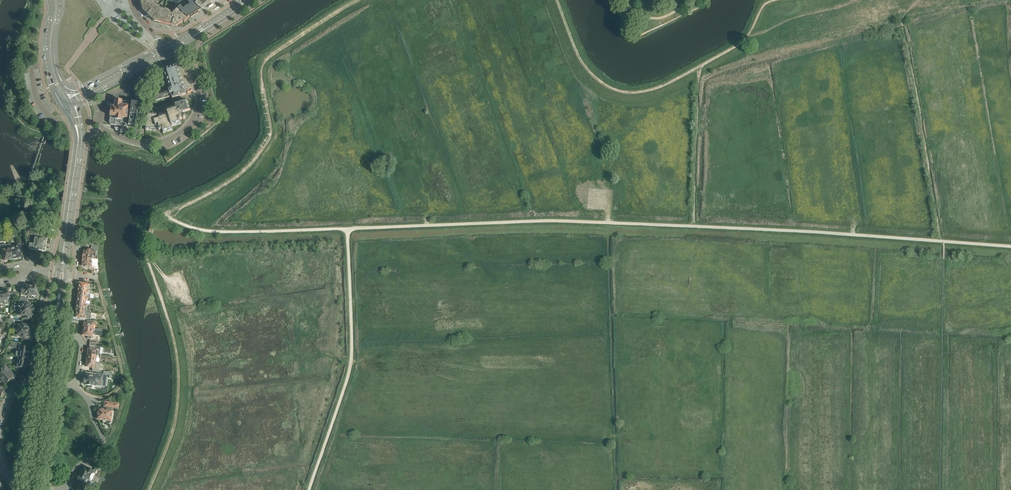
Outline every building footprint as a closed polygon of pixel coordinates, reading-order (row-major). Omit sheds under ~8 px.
[(154,0),(141,4),(143,11),(147,14),(150,17),(154,21),(161,22),(164,11),(161,10),(155,4),(154,0)] [(171,2),(178,9),(188,18),(190,17),(190,18),(198,13),(198,12),(200,11),(200,10),(197,6),(191,0),(169,0),(171,2)] [(197,6),(200,10),(207,4),(212,0),(191,0),(197,6)] [(164,11),(161,22),(172,25),(172,26),(176,27),(176,26),(177,26),(183,20),(184,22),(188,18),(178,9),(172,14),(170,14),(170,13),(168,12),(168,11),(164,11)] [(168,91),(154,95),(156,101),(171,96),(172,99),(186,94),(177,65),(170,67),(170,65),(166,67),(167,68),(163,69),(170,90),(168,91)] [(110,122),(110,123),(110,124),(111,124),(111,125),(112,125),(114,125),(121,126),(123,127),(124,127),(124,126),(125,126),(126,126),(126,125),(126,124),(126,122),(129,122),(129,124),(128,125),(135,126),(135,125),(138,103),(129,102),(128,102),(126,101),(125,100),(125,101),(117,100),(116,100),(115,102),(115,103),(111,103),(111,106),(110,116),(110,121),(110,122)] [(182,112),(185,112),(190,110),(187,100),(175,104),(176,108),(166,111),(167,114),(158,117),(158,118),(157,118),(158,115),(148,113),(145,130),(155,131),(156,129),(158,129),(158,130),(159,131),(160,131),(160,130),(161,130),(161,129),(162,129),(163,133),(173,130),(172,127),(181,124),(180,120),(182,119),(182,118),(183,118),(183,119),(184,119),(185,118),(185,117),(185,116),(184,115),(183,115),(182,112)] [(30,249),(45,251),(46,246),(47,240),(46,240),(47,237),(49,236),(50,231),(48,229),(44,229),(42,230),(41,228),(37,228),(36,227),(34,226),(33,227),(30,227),(29,228),(28,233),(29,234),(28,241),(35,242),(34,244),(31,244),(30,249)] [(13,259),(17,259),(17,258),(22,257),(20,249),(23,249),(21,243),(16,245),(17,247),(11,248),(13,259)] [(9,259),(10,260),(13,259),(11,248),(10,244),(6,245),(6,244),(0,245),(0,254),(3,253),(5,260),(9,259)] [(82,254),(82,256),(83,257),(82,258),(95,259),(98,260),(98,256),(96,256),(96,255),(97,252),(91,251),(91,250),(87,249),(87,250),(85,249),(85,250),(84,250),(84,253),(83,253),(83,254),(82,254)] [(82,259),(82,261),(82,262),(82,266),(85,266),(85,267),(89,267),(92,267),(91,267),(94,268),(94,264),(95,259),(82,258),(82,259)] [(78,289),(92,291),(89,291),(90,287),(94,287),(94,285),(79,282),(79,285),(78,286),(78,288),(78,289)] [(22,287),(21,294),(26,294),(26,296),(29,296),(31,297),(31,298),(34,299),(34,298),(35,298),(36,298),(36,297),(36,296),(37,296),(37,295),(38,295),(38,294),(38,293),(38,292),(37,292),(38,286),(33,285),(33,286),(33,287),(28,287),(28,285),(26,285),(25,286),(25,287),(22,287)] [(91,294),(92,291),(78,289),(78,290),(79,290),(79,293),(78,293),(77,295),(78,296),(91,298),(90,298),(91,294)] [(0,291),(0,303),(4,302),(5,304),(9,303),(8,300),(7,297),(8,297),(9,297),(8,294),(10,294),(9,294),(9,290),(2,292),(2,291),(0,291)] [(92,298),(91,298),(78,296),(78,300),(77,300),(76,302),(77,303),(96,306),(85,304),(86,301),(92,301),(92,298)] [(15,303),(14,307),(18,308),(18,311),(19,312),(19,315),(23,316),(25,316),(25,318),(30,319),(33,320),(34,313),(35,312),(36,311),(36,309),(36,308),(35,307),(32,307),(33,305),(30,305),(30,304),(28,303),(28,301),(28,299),(21,298),(21,300),(20,304),(15,303)] [(76,310),(87,312),(89,312),(89,308),(95,309),(96,306),(77,303),(77,307),(76,307),(75,309),(76,310)] [(87,316),(87,312),(76,310),(77,311),(76,312),(75,314),(76,315),(76,317),(86,319),(88,319),(89,316),(87,316)] [(83,324),(83,326),(84,327),(83,329),(97,331),(98,329),(95,329),(94,328),(94,325),(91,324),(87,324),(84,323),(84,324),(83,324)] [(16,329),(15,331),(15,335),(22,336),(22,338),(25,338),(25,340),(30,340),(30,337),(31,337),(32,336),(33,333),(32,331),(31,331),(32,328),(27,327),(27,325),(22,325),(14,324),(13,329),(16,329)] [(82,332),(82,334),(83,335),(88,336),(88,339),(92,339),(92,333),(97,334),(97,335),(101,336),(102,332),(99,331),(97,331),(83,329),(83,332),(82,332)] [(88,350),(87,351),(88,352),(88,355),(101,356),(101,354),(100,354),(101,347),(98,346),(90,345),(89,349),(89,348),(89,349),(88,350)] [(17,352),(16,356),(28,358),(29,353),(28,353),(29,348),(20,346),(20,349),(19,349),(18,352),(17,352)] [(28,362),(28,358),(16,356),(16,357),(19,357),(18,363),(16,362),(16,367),(18,369),(22,370),(21,370),(26,371),(27,362),(28,362)] [(86,364),(85,365),(86,366),(86,367),(93,368),(92,371),(99,372),(100,363),(100,362),(87,361),(87,363),(86,364)] [(14,375),(7,369),(10,366),(6,363),(0,370),(0,378),(6,384),(10,380),(11,381),(16,376),(14,375)] [(85,378),(84,383),(86,383),(86,385),(92,385),(92,384),(96,385),(96,386),(102,387),(102,380),(106,380),(107,375),(87,372),(87,375),(86,375),(86,378),(85,378)] [(112,411),(111,410),(111,407),(115,408),(116,403),(105,401),(104,406),(105,407),(104,409),(99,409),(97,419),(111,421),(112,411)] [(80,473),(79,475),(89,479),(93,473),(95,474),(95,473),(96,471),(97,471),(97,469),(95,468),(94,470),(89,468),(87,467),(86,469),(84,468),(83,471),(82,471),(80,473)] [(78,476),(76,478),(77,479),(77,481),(80,482),(80,483),(83,485),(83,486),(85,487),(85,486),(86,486),(87,484),(92,487),(93,487),(93,488),(95,484),(95,483),(94,483),(94,482),(92,481),(89,479),(79,475),(79,476),(78,476)]
